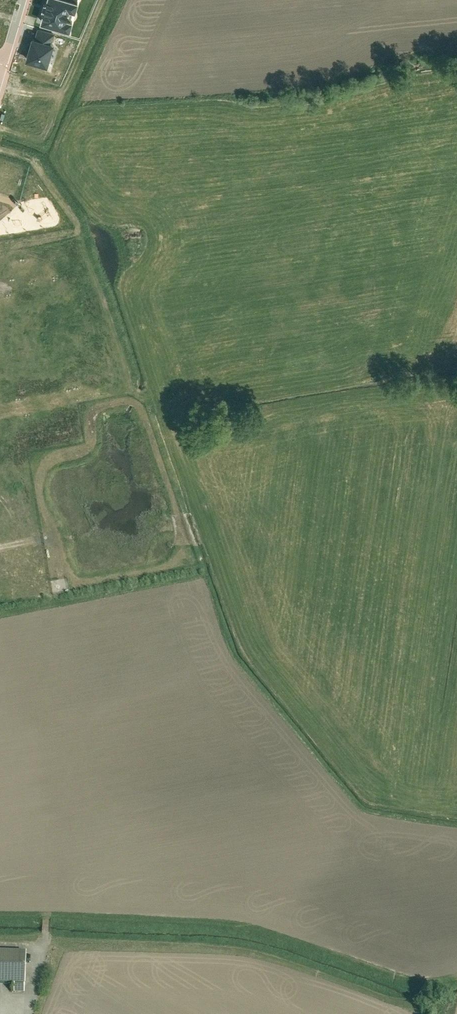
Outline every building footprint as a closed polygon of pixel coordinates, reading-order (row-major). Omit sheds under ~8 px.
[(71,0),(47,0),(40,24),(71,33),(79,2),(71,0)] [(55,35),(38,31),(35,40),(52,44),(55,35)] [(35,40),(32,39),(25,63),(48,70),(55,45),(52,44),(35,40)] [(15,978),(26,979),(27,948),(0,947),(0,978),(15,978)] [(26,979),(15,978),(15,988),(25,989),(26,979)]
